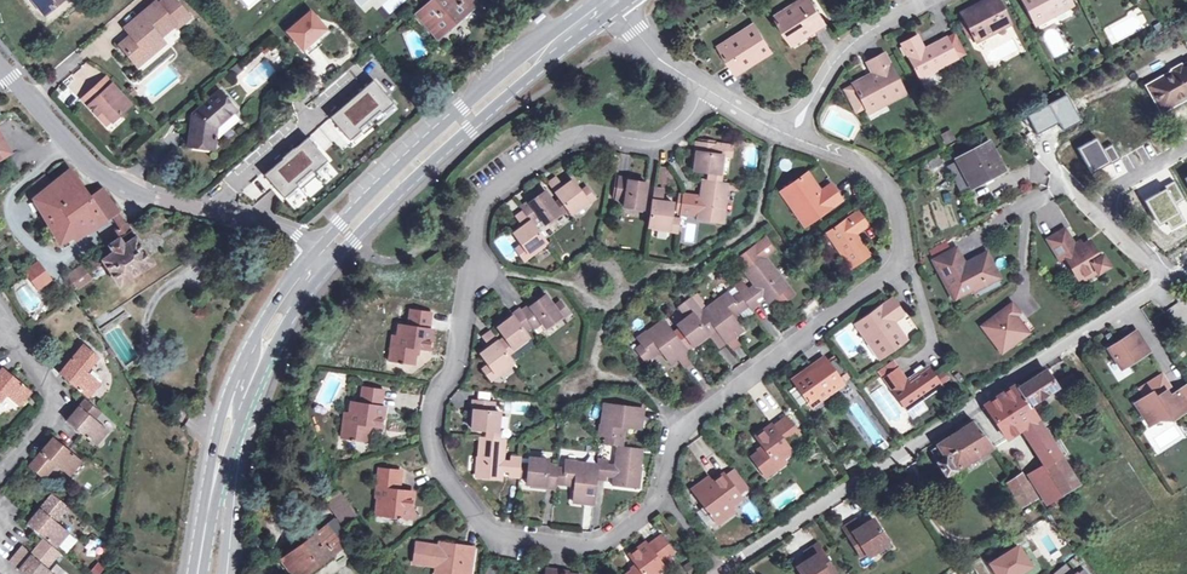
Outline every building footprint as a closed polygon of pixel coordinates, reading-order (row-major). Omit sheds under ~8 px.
[(43,11),(51,5),(54,8),(64,0),(33,0),(43,11)] [(155,3),(125,29),(131,36),(135,41),(124,50),(138,66),(156,50),(152,46),(160,39),(159,38),(174,25),(176,28),(188,17),(173,0),(165,0),(158,6),(155,3)] [(473,0),(433,0),(418,14),(438,37),(476,4),(473,0)] [(789,44),(810,32),(811,34),(823,27),(807,0),(802,0),(773,17),(789,44)] [(959,15),(974,44),(1009,25),(996,0),(986,0),(959,15)] [(1069,3),(1067,0),(1021,0),(1035,27),(1054,17),(1051,12),(1069,3)] [(1051,12),(1054,17),(1072,8),(1069,3),(1051,12)] [(54,8),(51,5),(43,11),(46,15),(54,8)] [(311,9),(284,32),(304,54),(330,31),(311,9)] [(717,48),(733,73),(753,62),(754,64),(770,53),(752,25),(717,48)] [(810,32),(789,44),(790,46),(811,34),(810,32)] [(135,41),(131,36),(121,46),(124,50),(135,41)] [(901,46),(902,48),(906,56),(919,80),(956,60),(945,39),(923,51),(917,38),(901,46)] [(163,44),(160,39),(152,46),(156,50),(163,44)] [(906,56),(902,48),(897,50),(901,58),(906,56)] [(860,102),(864,108),(864,109),(884,99),(887,105),(905,95),(883,55),(865,65),(870,74),(851,85),(851,86),(843,90),(851,106),(860,102)] [(753,62),(733,73),(734,76),(754,64),(753,62)] [(1186,98),(1186,63),(1146,86),(1161,112),(1186,98)] [(109,80),(86,101),(97,114),(101,110),(111,121),(130,105),(109,80)] [(374,83),(333,118),(352,140),(393,105),(374,83)] [(219,92),(193,115),(190,147),(213,149),(216,127),(235,110),(219,92)] [(867,115),(887,105),(884,99),(864,109),(867,115)] [(860,102),(851,106),(855,113),(864,108),(860,102)] [(101,110),(97,114),(107,126),(111,121),(101,110)] [(308,139),(265,175),(285,199),(328,163),(308,139)] [(705,175),(704,183),(718,185),(722,158),(731,159),(733,148),(718,146),(716,146),(715,146),(696,143),(693,143),(693,144),(692,154),(694,155),(691,173),(705,175)] [(988,143),(957,159),(970,186),(1001,170),(988,143)] [(938,153),(926,159),(932,169),(944,163),(938,153)] [(961,191),(970,186),(957,159),(947,163),(961,191)] [(657,185),(669,186),(670,169),(659,168),(657,185)] [(51,186),(34,199),(42,212),(47,220),(60,242),(113,213),(115,216),(118,214),(119,211),(103,188),(89,197),(71,170),(51,186)] [(259,174),(242,191),(254,203),(271,185),(259,174)] [(807,174),(783,190),(796,208),(791,211),(804,228),(842,201),(830,185),(820,193),(807,174)] [(43,176),(26,189),(34,199),(51,186),(43,176)] [(547,184),(560,200),(568,211),(572,216),(595,199),(585,187),(580,190),(572,180),(562,187),(555,178),(547,184)] [(618,178),(618,180),(615,199),(614,201),(623,203),(622,210),(649,214),(647,229),(668,232),(670,218),(672,204),(661,202),(662,191),(653,190),(651,200),(644,198),(646,185),(624,182),(625,179),(618,178)] [(718,185),(704,183),(700,182),(698,197),(691,196),(682,194),(679,215),(688,216),(689,212),(696,212),(695,221),(721,224),(726,186),(718,185)] [(779,193),(791,211),(796,208),(783,190),(779,193)] [(512,236),(520,246),(529,258),(547,245),(533,227),(540,222),(544,229),(562,215),(554,204),(545,192),(528,206),(526,203),(519,209),(522,212),(515,219),(522,228),(512,236)] [(560,200),(554,204),(562,215),(568,211),(560,200)] [(940,202),(930,202),(930,226),(940,226),(940,202)] [(42,212),(36,215),(41,224),(47,220),(42,212)] [(850,269),(869,255),(855,236),(867,227),(857,212),(826,234),(850,269)] [(678,219),(670,218),(668,232),(676,233),(678,219)] [(122,225),(116,229),(121,236),(131,229),(128,224),(125,224),(122,225)] [(121,236),(103,249),(108,256),(104,259),(120,282),(152,260),(131,229),(121,236)] [(1073,246),(1063,230),(1047,240),(1059,260),(1064,258),(1077,279),(1081,277),(1093,269),(1095,273),(1096,275),(1108,267),(1101,255),(1098,258),(1089,242),(1081,246),(1075,250),(1073,246)] [(529,258),(520,246),(514,251),(523,263),(529,258)] [(958,261),(961,260),(955,249),(932,260),(952,299),(972,288),(971,287),(996,274),(989,261),(980,266),(976,258),(961,267),(958,261)] [(985,253),(976,258),(980,266),(989,261),(985,253)] [(94,255),(82,263),(87,271),(99,262),(94,255)] [(743,273),(753,286),(762,298),(767,304),(786,289),(763,258),(743,273)] [(38,262),(26,270),(38,286),(49,277),(38,262)] [(82,263),(69,273),(75,282),(80,288),(93,279),(87,271),(82,263)] [(1093,269),(1081,277),(1083,281),(1095,273),(1093,269)] [(63,277),(64,278),(69,285),(75,282),(69,273),(63,277)] [(998,278),(996,274),(971,287),(972,288),(973,291),(998,278)] [(753,286),(747,291),(756,303),(762,298),(753,286)] [(746,289),(738,296),(747,308),(750,312),(759,306),(756,303),(747,291),(746,289)] [(731,320),(741,313),(730,299),(726,294),(701,312),(715,331),(725,344),(741,333),(731,320)] [(737,294),(730,299),(741,313),(747,308),(738,296),(737,294)] [(554,306),(546,295),(529,308),(526,304),(519,310),(533,329),(541,323),(545,328),(561,316),(568,311),(561,301),(554,306)] [(854,326),(866,344),(871,340),(883,357),(906,341),(893,323),(903,315),(891,299),(854,326)] [(1001,352),(1025,334),(1012,317),(1018,313),(1011,303),(981,326),(1001,352)] [(1176,303),(1169,309),(1178,322),(1186,316),(1176,303)] [(414,347),(418,348),(427,349),(430,329),(428,328),(430,312),(409,309),(407,326),(400,325),(398,338),(397,345),(391,344),(388,361),(397,362),(397,364),(401,364),(401,362),(411,364),(413,354),(414,347)] [(504,338),(497,343),(507,356),(514,351),(528,341),(524,335),(533,329),(519,310),(510,317),(511,318),(497,329),(504,338)] [(682,349),(673,337),(662,322),(654,312),(638,324),(645,334),(636,341),(640,347),(634,351),(644,364),(660,352),(670,366),(677,361),(686,353),(682,349)] [(674,327),(679,333),(673,337),(682,349),(688,345),(691,349),(707,337),(715,331),(701,312),(694,317),(692,315),(674,327)] [(1017,324),(1025,334),(1027,332),(1019,322),(1017,324)] [(1135,329),(1106,347),(1119,368),(1148,350),(1135,329)] [(725,344),(715,331),(707,337),(717,350),(725,344)] [(478,355),(486,365),(496,378),(514,365),(507,356),(497,343),(488,332),(479,339),(487,348),(478,355)] [(871,340),(866,344),(878,360),(883,357),(871,340)] [(99,356),(85,344),(59,373),(81,392),(87,397),(100,383),(87,371),(99,356)] [(686,353),(677,361),(682,369),(692,362),(686,353)] [(811,370),(793,383),(811,408),(843,386),(823,358),(810,368),(811,370)] [(6,395),(19,406),(32,391),(0,364),(0,402),(6,395)] [(496,378),(486,365),(479,370),(490,383),(496,378)] [(906,411),(940,387),(926,367),(905,382),(896,369),(883,379),(906,411)] [(791,381),(793,383),(811,370),(810,368),(791,381)] [(1060,456),(1062,459),(1068,455),(1061,445),(1060,443),(1056,445),(1048,432),(1046,433),(1044,430),(1037,420),(1031,411),(1027,405),(1056,387),(1055,385),(1045,370),(1017,388),(1016,386),(1015,386),(984,406),(1006,438),(1022,429),(1024,428),(1025,427),(1048,464),(1060,456)] [(1071,374),(1063,380),(1072,395),(1081,389),(1071,374)] [(1134,402),(1141,413),(1146,410),(1151,418),(1169,418),(1186,407),(1186,406),(1177,390),(1168,395),(1165,390),(1169,388),(1160,374),(1139,387),(1144,396),(1134,402)] [(1063,380),(1055,385),(1056,387),(1065,400),(1072,395),(1063,380)] [(365,425),(370,426),(380,427),(383,406),(380,406),(382,390),(361,387),(359,403),(350,402),(349,414),(348,421),(343,420),(340,437),(350,439),(349,441),(353,442),(354,439),(364,441),(365,432),(365,425)] [(86,399),(67,421),(95,445),(108,430),(95,419),(101,412),(86,399)] [(485,431),(500,432),(501,412),(493,411),(494,402),(472,400),(471,408),(473,408),(471,430),(485,431)] [(603,438),(623,441),(624,427),(641,429),(643,409),(602,404),(598,438),(603,438)] [(1146,410),(1141,413),(1146,421),(1151,418),(1146,410)] [(786,418),(773,428),(771,424),(755,436),(763,448),(751,457),(765,477),(784,462),(782,459),(791,452),(786,445),(799,436),(786,418)] [(974,422),(939,445),(947,457),(937,462),(945,475),(992,447),(974,422)] [(500,432),(485,431),(485,439),(499,440),(500,432)] [(82,461),(53,436),(28,466),(43,478),(55,464),(69,476),(82,461)] [(499,440),(485,439),(479,438),(475,476),(501,479),(502,472),(503,459),(505,441),(499,440)] [(623,441),(603,438),(603,446),(615,447),(623,448),(623,441)] [(930,450),(937,462),(947,457),(939,445),(930,450)] [(623,448),(615,447),(613,464),(612,477),(611,485),(638,488),(642,451),(623,448)] [(510,456),(510,459),(508,473),(508,477),(518,478),(520,461),(520,457),(510,456)] [(1060,456),(1048,464),(1056,477),(1069,470),(1062,459),(1060,456)] [(529,457),(528,462),(527,479),(526,485),(546,487),(545,489),(554,489),(555,484),(557,466),(557,464),(548,463),(549,459),(529,457)] [(850,458),(840,465),(845,472),(855,465),(850,458)] [(510,459),(503,459),(502,472),(508,473),(510,459)] [(606,477),(607,463),(607,460),(598,459),(598,464),(565,460),(564,466),(562,484),(574,486),(573,502),(593,504),(596,479),(606,480),(606,477)] [(528,462),(520,461),(518,478),(527,479),(528,462)] [(1052,479),(1056,477),(1048,464),(1028,477),(1045,505),(1048,504),(1060,496),(1062,495),(1052,479)] [(564,466),(557,466),(555,484),(562,484),(564,466)] [(377,467),(375,486),(380,486),(380,496),(378,514),(410,516),(412,489),(400,488),(394,488),(395,469),(377,467)] [(729,470),(723,473),(738,494),(744,490),(729,470)] [(1052,479),(1062,495),(1078,485),(1069,470),(1056,477),(1052,479)] [(707,477),(691,489),(717,524),(733,512),(731,508),(742,499),(738,494),(723,473),(722,472),(710,481),(707,477)] [(1038,498),(1021,472),(1012,478),(1006,482),(1021,508),(1038,498)] [(1062,495),(1060,496),(1068,509),(1070,508),(1079,521),(1094,510),(1093,509),(1083,493),(1078,485),(1062,495)] [(338,489),(325,500),(343,524),(357,514),(338,489)] [(67,507),(53,494),(28,523),(43,536),(56,547),(69,532),(56,521),(67,507)] [(287,556),(281,560),(292,573),(306,573),(331,555),(342,547),(336,540),(344,533),(334,519),(309,539),(287,556)] [(872,519),(860,527),(855,519),(841,528),(860,557),(865,553),(867,557),(888,544),(873,520),(872,519)] [(285,552),(287,556),(309,539),(306,535),(285,552)] [(665,570),(660,563),(673,553),(660,536),(646,545),(644,542),(629,554),(638,566),(625,573),(660,573),(665,570)] [(416,542),(413,561),(438,565),(437,573),(470,573),(473,547),(442,543),(442,546),(416,542)] [(796,567),(800,573),(831,573),(835,571),(817,543),(803,552),(808,559),(796,567)] [(989,561),(995,573),(1028,573),(1035,571),(1022,545),(989,561)] [(19,569),(24,573),(55,573),(46,567),(52,560),(37,548),(19,569)] [(306,573),(313,573),(334,558),(331,555),(306,573)] [(1065,563),(1052,573),(1075,573),(1065,563)]
